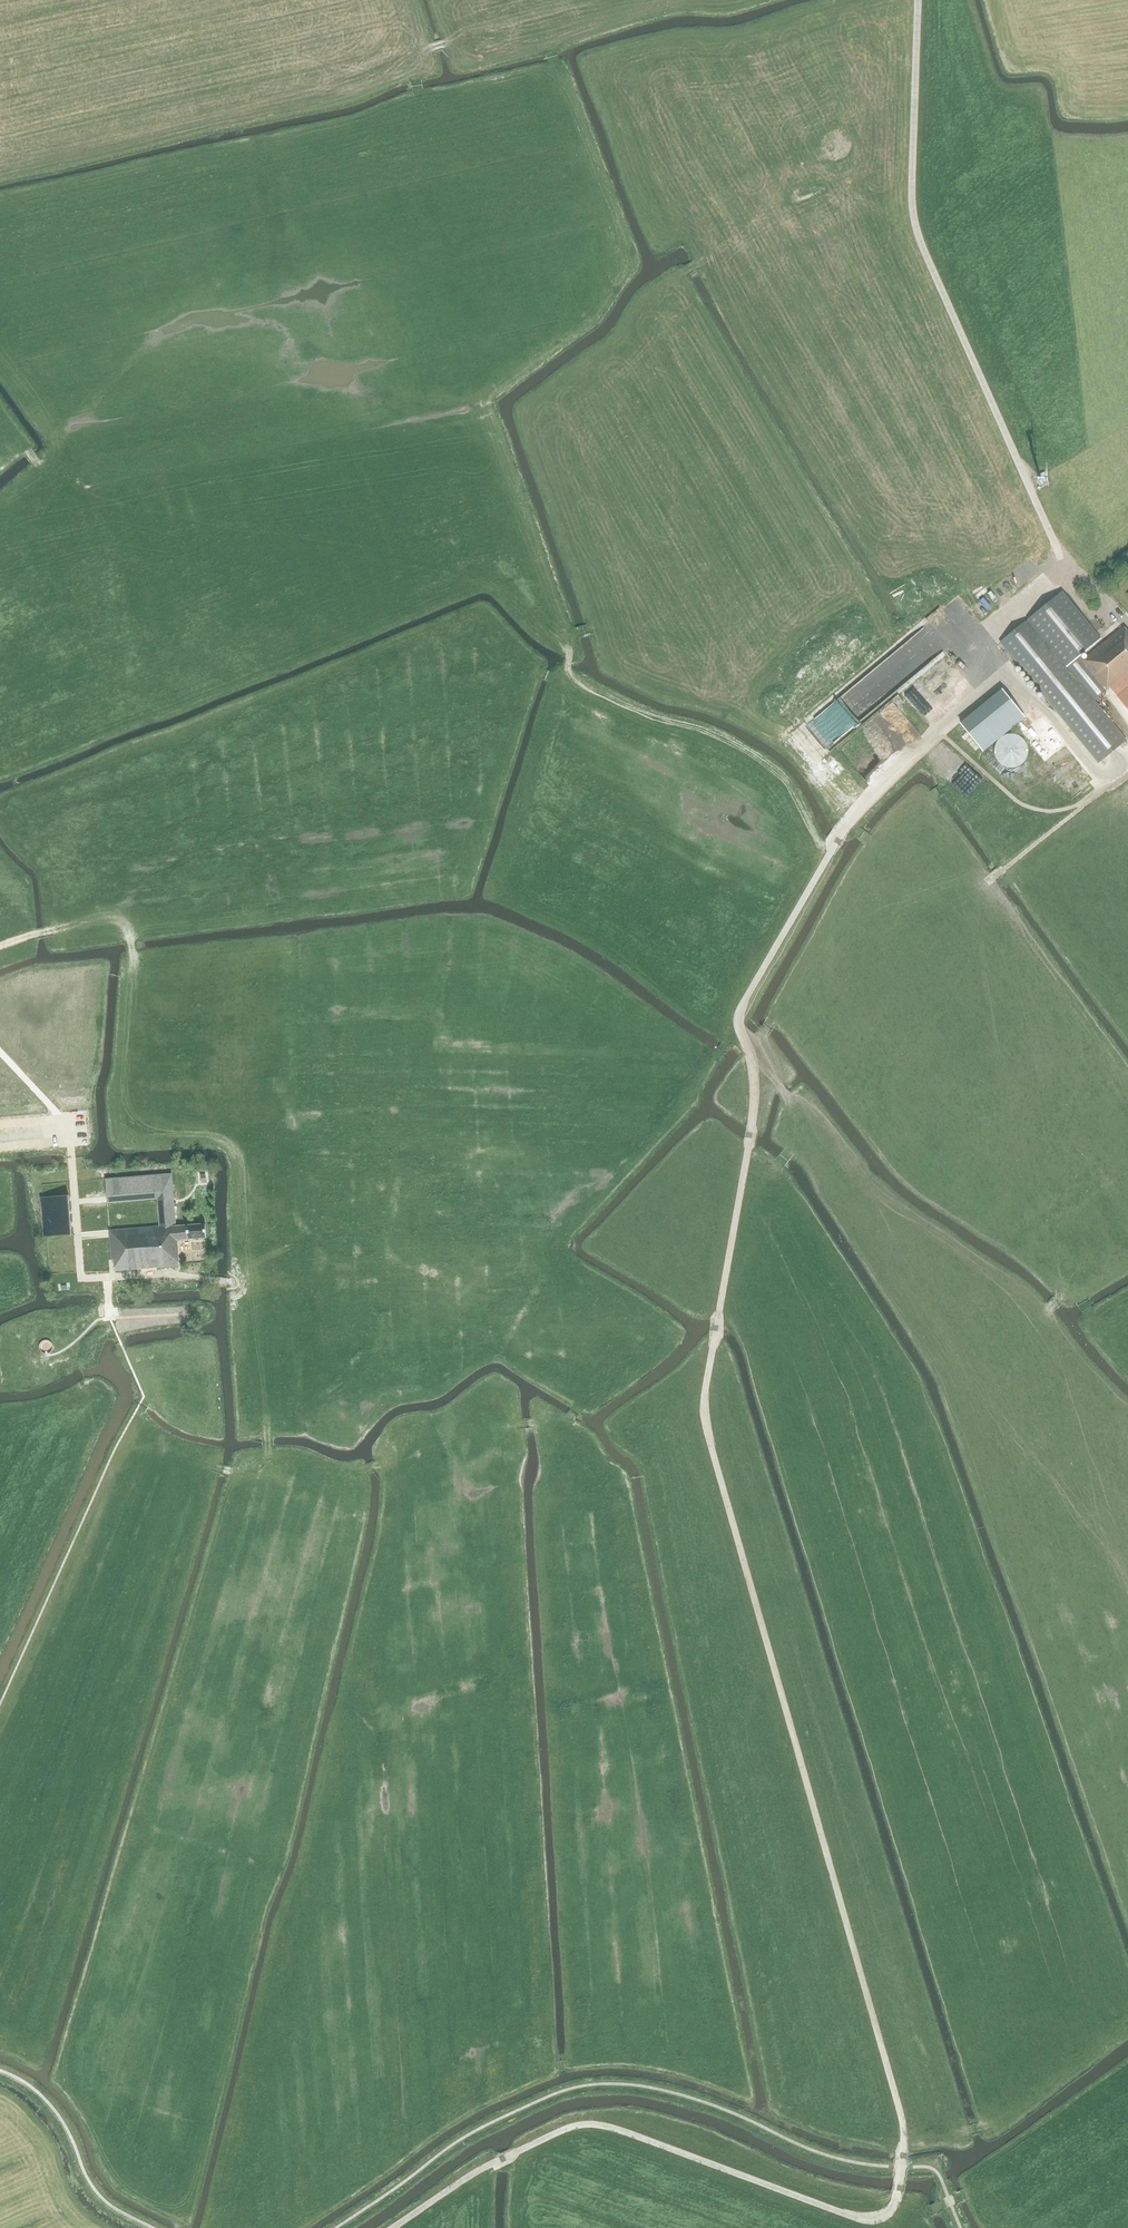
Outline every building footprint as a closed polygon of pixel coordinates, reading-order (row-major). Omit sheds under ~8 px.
[(1062,592),(1000,642),(1066,722),(1098,762),(1126,739),(1094,700),(1106,689),(1110,686),(1127,708),(1127,631),(1123,626),(1084,659),(1081,655),(1101,639),(1062,592)] [(1003,684),(961,717),(982,743),(1024,709),(1003,684)] [(1042,719),(1034,727),(1055,748),(1063,740),(1042,719)] [(994,748),(994,751),(994,755),(995,757),(997,760),(999,763),(1002,765),(1005,767),(1008,768),(1011,768),(1014,768),(1016,767),(1019,766),(1021,764),(1023,763),(1025,761),(1026,758),(1027,755),(1027,753),(1028,750),(1027,746),(1026,743),(1024,740),(1021,737),(1018,735),(1015,734),(1011,734),(1007,734),(1003,735),(1000,737),(998,739),(996,742),(995,745),(994,748)] [(1028,763),(1032,768),(1040,761),(1036,756),(1028,763)] [(172,1172),(106,1177),(107,1194),(164,1190),(167,1222),(109,1227),(112,1257),(114,1257),(116,1267),(179,1262),(178,1236),(207,1234),(206,1221),(177,1223),(172,1172)] [(72,1234),(69,1194),(43,1196),(46,1236),(72,1234)] [(179,1314),(178,1304),(159,1305),(159,1315),(179,1314)] [(45,1354),(47,1354),(50,1353),(52,1352),(53,1350),(53,1347),(53,1345),(53,1343),(51,1341),(49,1340),(47,1340),(45,1340),(43,1341),(41,1342),(40,1344),(39,1347),(40,1349),(41,1351),(43,1353),(45,1354)]
